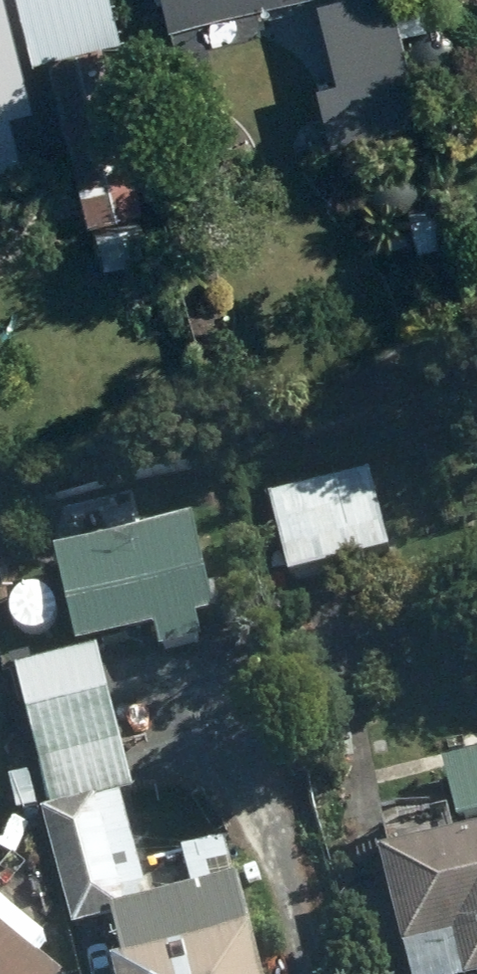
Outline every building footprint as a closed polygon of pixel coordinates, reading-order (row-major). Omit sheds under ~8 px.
[(18,45),(8,0),(0,0),(0,49),(18,45)] [(108,44),(121,41),(113,0),(21,0),(34,59),(52,55),(88,223),(144,211),(108,44)] [(272,0),(164,0),(171,26),(272,0)] [(361,79),(409,68),(392,0),(341,0),(361,79)] [(20,163),(0,80),(0,168),(20,163)] [(298,586),(398,560),(375,476),(276,502),(298,586)] [(200,530),(64,561),(86,656),(164,638),(168,658),(227,646),(200,530)] [(189,855),(200,901),(150,912),(126,799),(138,796),(107,658),(29,675),(59,815),(52,817),(78,936),(122,925),(131,966),(122,969),(123,973),(268,973),(249,887),(238,889),(228,847),(189,855)] [(452,770),(468,833),(476,830),(476,764),(452,770)] [(470,961),(473,973),(476,973),(476,857),(397,877),(421,973),(470,961)] [(0,928),(0,973),(54,973),(0,928)]
